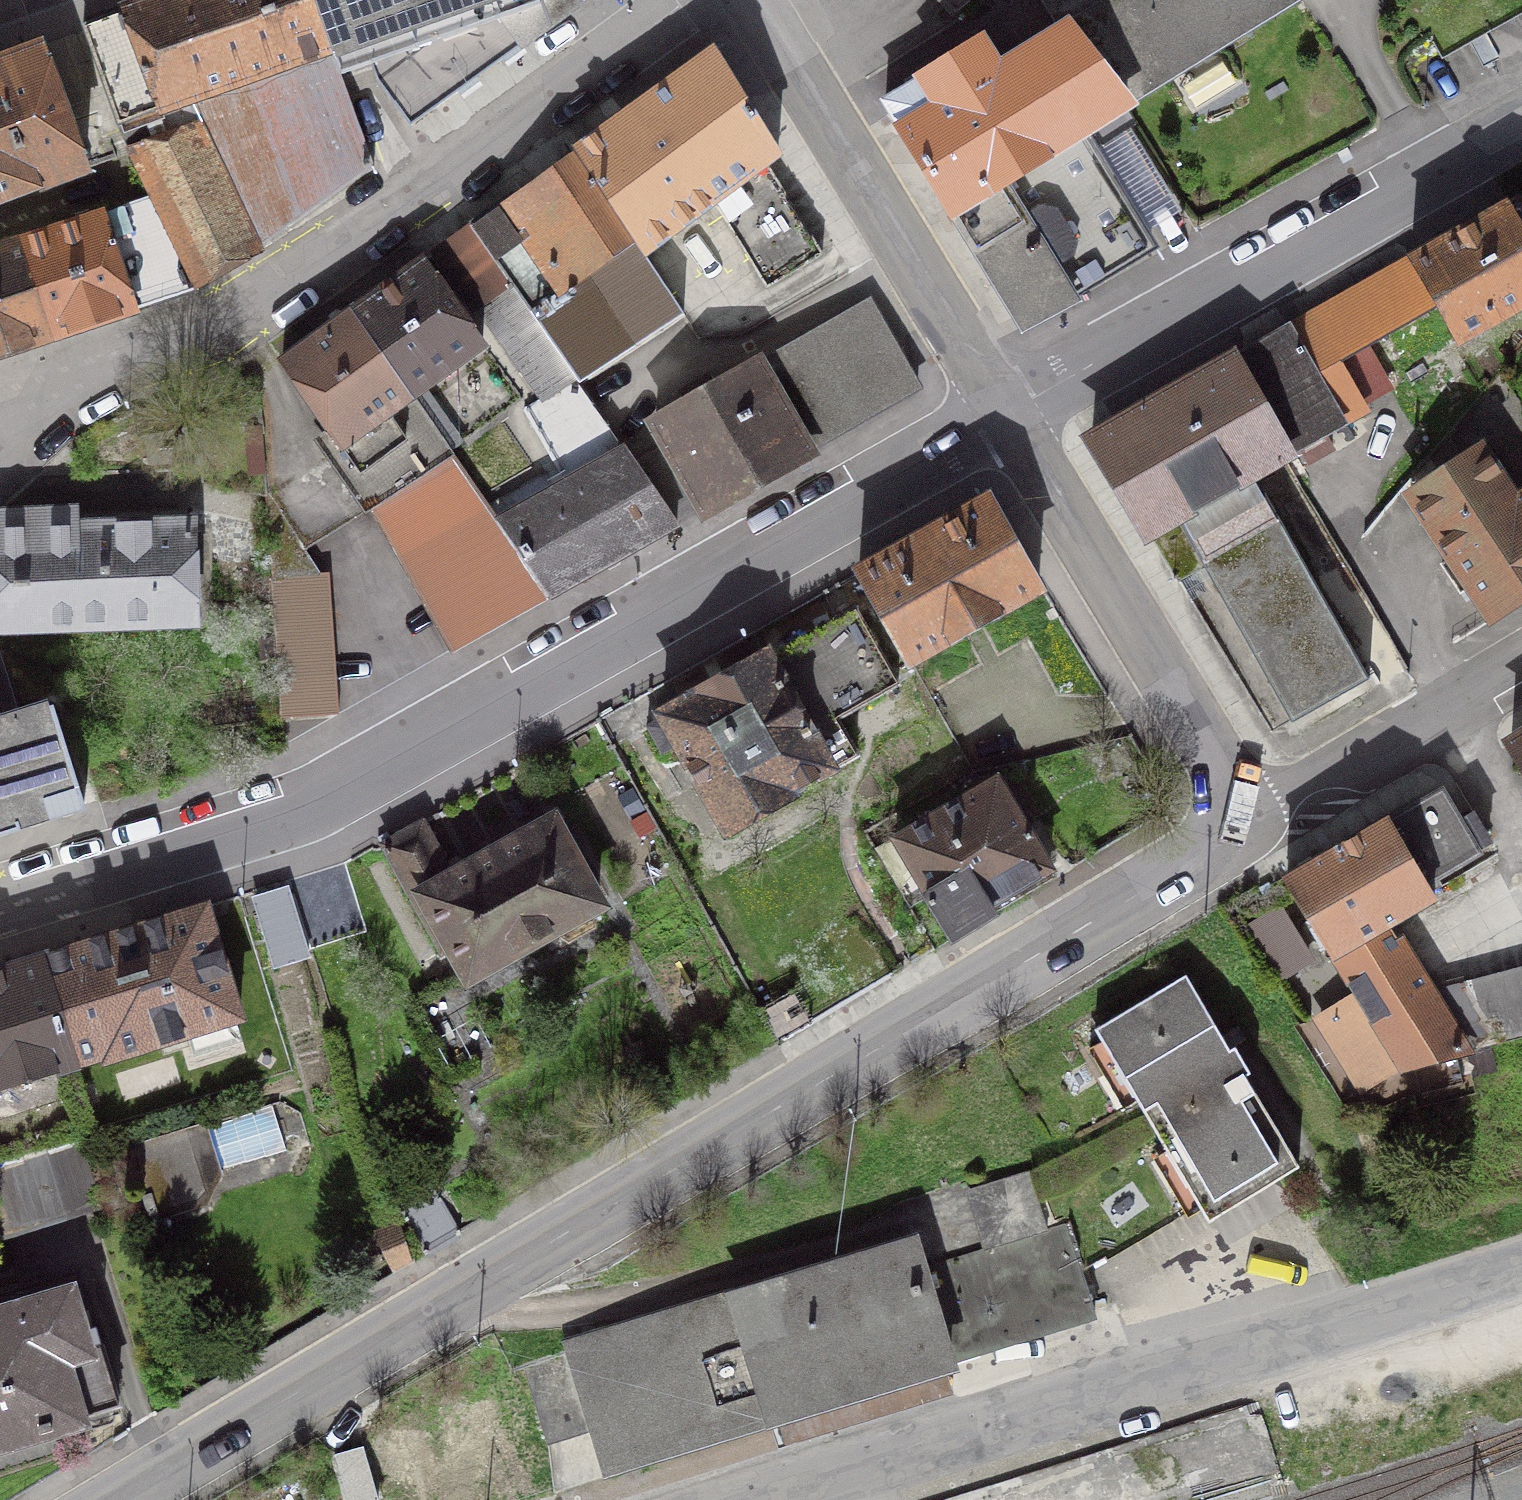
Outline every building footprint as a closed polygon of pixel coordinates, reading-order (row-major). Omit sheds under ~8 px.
[(82,27),(118,125),(330,50),(333,50),(315,0),(159,0),(82,27)] [(410,126),(577,4),(576,0),(315,0),(333,50),(360,40),(376,80),(410,126)] [(970,0),(946,0),(957,12),(970,0)] [(1126,101),(1292,0),(1047,0),(1049,4),(1066,30),(1069,28),(1126,101)] [(997,69),(981,43),(885,102),(1023,326),(1073,300),(1053,267),(1008,195),(1006,196),(998,183),(1078,134),(1085,130),(1084,128),(1113,109),(1126,101),(1069,28),(1066,30),(997,69)] [(43,49),(0,64),(0,204),(87,173),(43,49)] [(679,74),(575,150),(577,153),(644,253),(713,201),(766,162),(778,153),(713,49),(679,74)] [(151,197),(197,288),(261,252),(258,248),(373,166),(330,50),(118,125),(142,175),(151,197)] [(1167,197),(1113,109),(1084,128),(1085,130),(1078,134),(998,183),(1006,196),(1008,195),(1053,267),(1167,197)] [(545,332),(580,381),(582,385),(686,315),(644,253),(577,153),(507,203),(505,200),(470,225),(513,287),(545,332)] [(822,254),(766,162),(713,201),(766,288),(822,254)] [(1439,307),(1459,342),(1521,307),(1521,195),(1505,205),(1411,258),(1439,307)] [(151,197),(21,241),(52,336),(197,288),(151,197)] [(470,225),(434,252),(474,310),(480,305),(514,354),(545,332),(513,287),(470,225)] [(52,336),(21,241),(0,247),(0,353),(52,336)] [(1411,258),(1289,327),(1341,424),(1364,412),(1354,395),(1451,338),(1434,310),(1439,307),(1411,258)] [(423,259),(353,310),(412,393),(483,343),(423,259)] [(873,299),(759,366),(813,459),(926,389),(873,299)] [(371,507),(382,501),(456,457),(412,393),(353,310),(281,362),(342,445),(331,453),(371,507)] [(1232,360),(1284,457),(1341,424),(1289,327),(1232,360)] [(1091,440),(1178,582),(1204,568),(1292,722),(1369,678),(1254,473),(1284,457),(1232,360),(1091,440)] [(654,425),(667,446),(699,502),(708,517),(813,459),(759,366),(716,389),(708,375),(681,390),(689,405),(654,425)] [(565,482),(499,519),(549,598),(677,523),(673,516),(675,515),(638,463),(582,385),(580,381),(524,410),(565,482)] [(1517,500),(1481,445),(1410,492),(1453,557),(1442,565),(1459,589),(1469,582),(1494,618),(1521,600),(1521,497),(1517,500)] [(638,463),(675,515),(699,502),(667,446),(638,463)] [(453,649),(549,598),(499,519),(456,457),(382,501),(409,549),(400,554),(453,649)] [(1039,588),(989,498),(858,572),(910,660),(1039,588)] [(0,513),(0,629),(194,623),(193,523),(73,527),(73,511),(0,513)] [(271,577),(281,717),(338,714),(331,600),(327,600),(326,574),(271,577)] [(770,657),(766,652),(695,693),(646,726),(662,754),(679,745),(728,832),(793,795),(791,790),(858,754),(837,718),(898,682),(856,609),(770,657)] [(83,804),(52,705),(16,715),(0,663),(0,830),(83,804)] [(1511,744),(1521,762),(1521,738),(1511,744)] [(952,938),(994,913),(989,905),(1050,868),(996,777),(895,838),(952,938)] [(1334,954),(1387,923),(1434,895),(1426,882),(1479,852),(1477,849),(1489,841),(1473,814),(1460,821),(1442,790),(1287,876),(1334,954)] [(453,875),(423,820),(381,844),(442,951),(452,945),(469,974),(553,928),(568,940),(595,926),(593,906),(599,903),(553,820),(453,875)] [(275,966),(309,955),(289,893),(255,903),(275,966)] [(240,1016),(205,905),(40,956),(75,1063),(103,1053),(105,1058),(240,1016)] [(1359,994),(1320,1018),(1362,1085),(1401,1062),(1403,1066),(1465,1049),(1471,1075),(1495,1069),(1488,1043),(1469,984),(1431,994),(1387,923),(1334,954),(1359,994)] [(75,1063),(40,956),(0,969),(0,1087),(75,1063)] [(1521,1034),(1521,970),(1469,984),(1488,1043),(1521,1034)] [(1185,972),(1095,1027),(1208,1217),(1298,1162),(1245,1073),(1250,1070),(1234,1044),(1229,1047),(1185,972)] [(286,1114),(245,1126),(255,1157),(296,1144),(286,1114)] [(134,1169),(142,1194),(200,1176),(185,1128),(136,1142),(143,1166),(134,1169)] [(0,1157),(0,1223),(3,1233),(99,1203),(78,1135),(0,1157)] [(1029,1171),(969,1189),(987,1247),(992,1245),(1047,1229),(1029,1171)] [(425,1253),(461,1232),(431,1183),(396,1203),(425,1253)] [(395,1266),(412,1256),(400,1221),(379,1232),(395,1266)] [(1094,1310),(1066,1223),(1047,1229),(992,1245),(1019,1333),(1094,1310)] [(950,1362),(947,1355),(921,1267),(913,1241),(734,1296),(771,1417),(950,1362)] [(992,1245),(987,1247),(921,1267),(947,1355),(1019,1333),(992,1245)] [(86,1344),(70,1290),(0,1311),(0,1440),(80,1417),(80,1414),(119,1402),(100,1340),(86,1344)] [(607,1467),(771,1417),(734,1296),(570,1346),(571,1351),(524,1366),(545,1437),(594,1423),(607,1467)] [(334,1453),(348,1499),(369,1499),(378,1497),(363,1444),(334,1453)] [(271,1499),(298,1499),(293,1488),(271,1499)]
